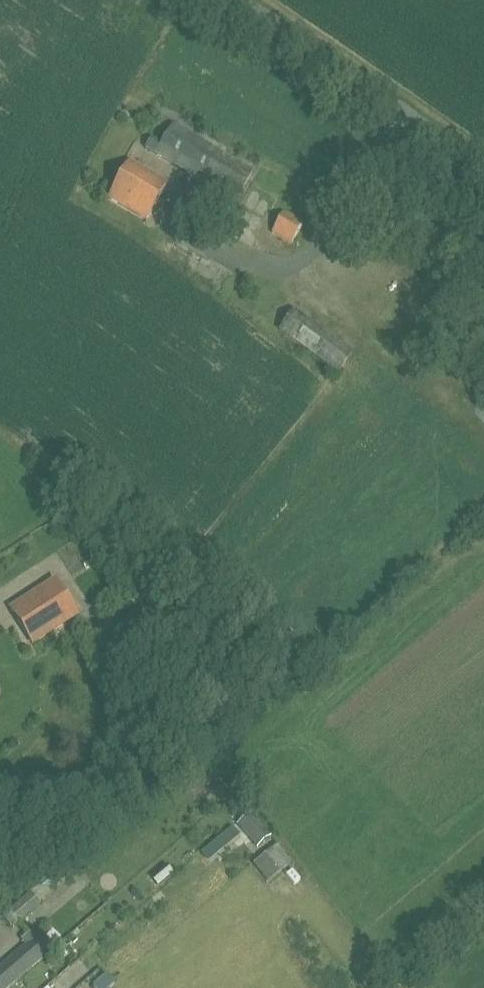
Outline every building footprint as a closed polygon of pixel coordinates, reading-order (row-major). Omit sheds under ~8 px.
[(252,172),(173,125),(162,144),(151,138),(144,150),(155,156),(156,155),(235,201),(252,172)] [(129,161),(107,198),(146,220),(167,183),(129,161)] [(283,211),(272,232),(291,243),(303,223),(283,211)] [(353,352),(293,309),(279,330),(322,362),(318,368),(333,379),(353,352)] [(76,614),(55,580),(10,609),(32,643),(76,614)] [(237,822),(251,839),(264,829),(249,812),(237,822)] [(238,833),(232,826),(205,850),(200,854),(207,862),(212,857),(238,833)] [(264,828),(264,829),(251,839),(258,848),(271,837),(264,828)] [(267,881),(291,862),(277,845),(254,864),(267,881)] [(166,865),(151,878),(157,886),(173,873),(166,865)] [(23,920),(21,918),(61,885),(53,875),(33,892),(4,916),(14,928),(23,920)] [(38,937),(36,935),(28,935),(23,939),(41,960),(53,950),(40,935),(38,937)] [(24,975),(10,959),(0,968),(0,987),(8,987),(24,975)] [(117,983),(110,974),(98,985),(100,987),(111,987),(117,983)]
